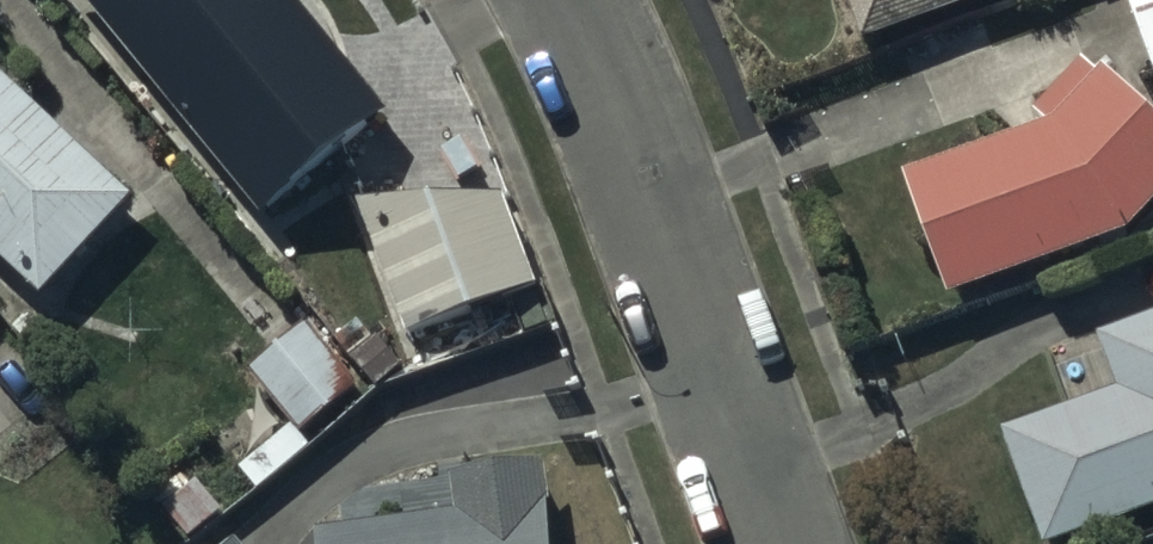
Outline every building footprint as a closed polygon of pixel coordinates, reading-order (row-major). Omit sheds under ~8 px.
[(265,220),(392,119),(298,0),(90,0),(265,220)] [(865,45),(997,0),(850,0),(865,45)] [(1152,63),(1152,0),(1132,0),(1152,63)] [(907,177),(951,302),(1136,237),(1152,218),(1152,110),(1107,69),(1101,76),(1086,62),(1039,116),(1051,126),(907,177)] [(0,77),(0,261),(44,302),(136,202),(0,77)] [(506,200),(361,205),(411,340),(540,291),(506,200)] [(1007,438),(1045,543),(1075,543),(1152,516),(1152,324),(1102,342),(1122,397),(1007,438)] [(349,378),(308,327),(254,372),(294,422),(349,378)] [(329,538),(330,543),(559,543),(549,466),(456,478),(462,521),(329,538)]
